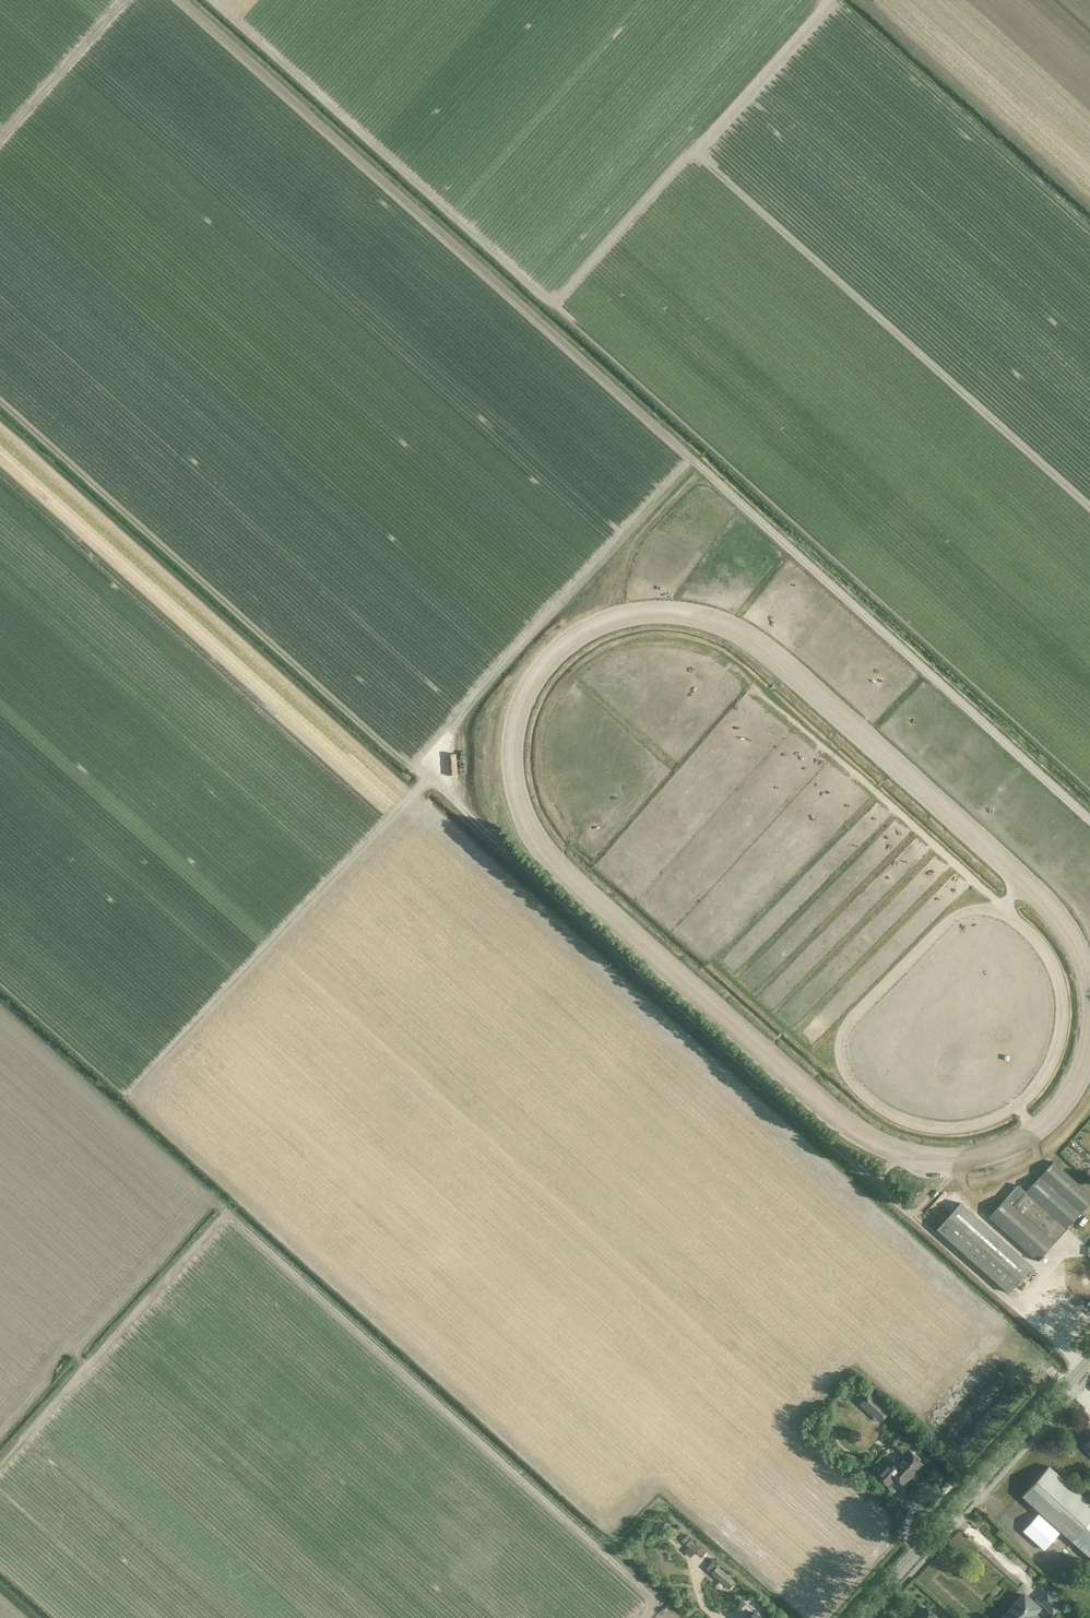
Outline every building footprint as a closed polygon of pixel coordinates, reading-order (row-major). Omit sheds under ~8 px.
[(519,31),(530,18),(519,9),(508,21),(519,31)] [(1031,1254),(1037,1260),(1089,1201),(1089,1195),(1052,1161),(1024,1192),(1017,1184),(988,1216),(1031,1254)] [(1031,1266),(959,1201),(936,1227),(1007,1292),(1031,1266)] [(880,1421),(891,1407),(870,1390),(859,1404),(880,1421)] [(888,1462),(876,1475),(887,1485),(895,1476),(903,1484),(922,1463),(918,1460),(919,1458),(913,1453),(912,1454),(908,1451),(894,1467),(888,1462)] [(1089,1557),(1089,1503),(1049,1466),(1022,1496),(1089,1557)] [(1024,1531),(1044,1550),(1060,1533),(1039,1514),(1024,1531)] [(659,1522),(665,1529),(670,1524),(663,1518),(659,1522)] [(678,1537),(703,1560),(708,1554),(684,1531),(678,1537)] [(745,1603),(751,1596),(712,1561),(706,1568),(745,1603)] [(1013,1609),(1012,1608),(1004,1617),(1006,1617),(1035,1617),(1037,1617),(1033,1614),(1039,1608),(1024,1595),(1016,1603),(1017,1604),(1013,1609)] [(1060,1603),(1055,1599),(1048,1607),(1052,1611),(1060,1603)] [(936,1616),(928,1610),(921,1617),(934,1617),(936,1616)]
